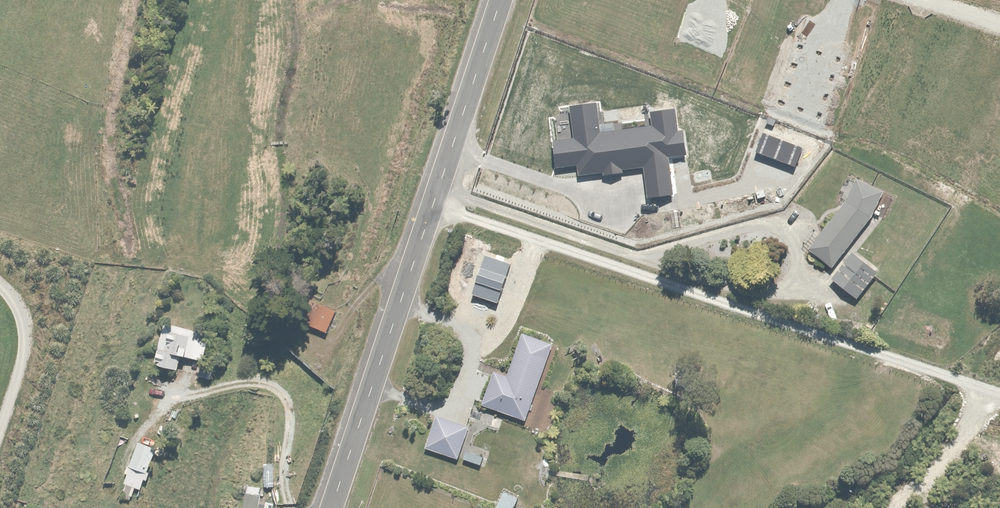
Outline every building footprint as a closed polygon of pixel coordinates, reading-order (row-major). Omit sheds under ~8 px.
[(846,197),(806,246),(830,266),(871,215),(882,189),(855,177),(846,197)] [(850,248),(829,276),(855,295),(876,267),(850,248)] [(308,295),(298,317),(326,331),(336,308),(308,295)] [(187,325),(162,319),(151,360),(176,366),(179,354),(200,359),(206,334),(187,329),(187,325)] [(505,373),(492,369),(481,403),(524,418),(550,340),(520,330),(505,373)] [(434,413),(423,446),(454,457),(465,424),(434,413)] [(541,416),(528,425),(533,432),(546,423),(541,416)] [(137,440),(128,464),(146,471),(155,446),(137,440)] [(463,448),(461,457),(481,464),(483,455),(463,448)] [(127,467),(121,482),(138,488),(141,479),(146,481),(148,475),(127,467)] [(494,507),(512,507),(518,494),(504,487),(494,507)]
